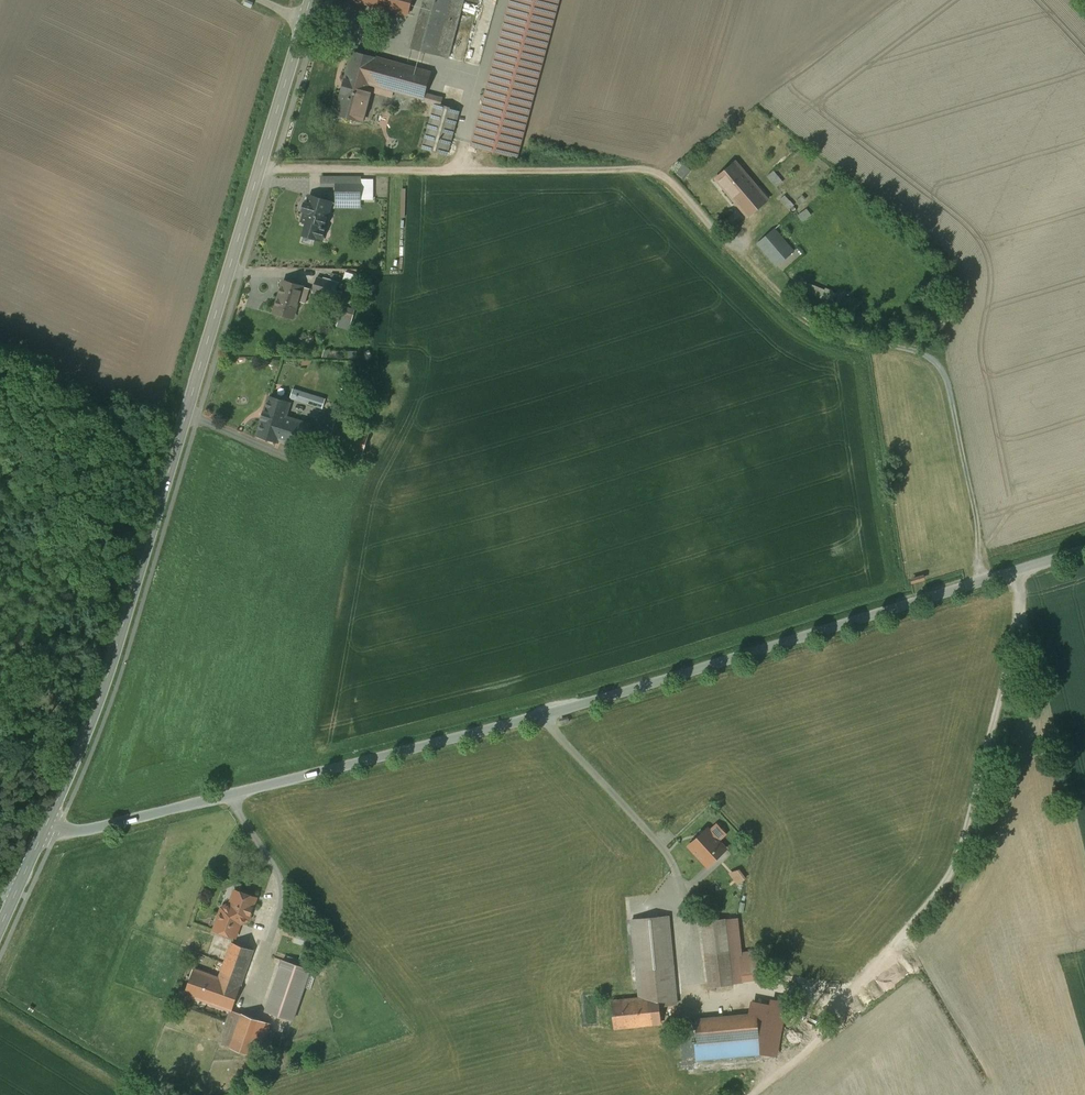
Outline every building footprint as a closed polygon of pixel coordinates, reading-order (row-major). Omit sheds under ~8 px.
[(342,0),(329,0),(324,14),(336,18),(342,0)] [(354,0),(408,15),(412,0),(354,0)] [(411,48),(432,54),(446,0),(424,0),(411,48)] [(432,54),(448,58),(464,0),(446,0),(432,54)] [(472,145),(517,157),(559,0),(511,0),(472,145)] [(376,58),(353,51),(335,114),(358,121),(359,120),(363,121),(372,90),(367,89),(369,84),(376,58)] [(431,73),(376,58),(369,84),(375,85),(373,92),(392,97),(393,91),(423,99),(431,73)] [(459,110),(436,104),(423,148),(447,155),(459,110)] [(686,162),(679,173),(687,177),(693,166),(686,162)] [(730,164),(708,182),(740,220),(762,201),(730,164)] [(769,176),(780,186),(788,178),(777,168),(769,176)] [(336,183),(336,199),(361,200),(361,183),(336,183)] [(361,183),(361,200),(372,200),(372,183),(361,183)] [(792,208),(797,203),(788,194),(783,198),(792,208)] [(331,202),(310,196),(306,210),(305,210),(302,221),(307,222),(304,235),(322,240),(326,226),(324,226),(331,202)] [(361,200),(336,199),(336,208),(361,208),(361,200)] [(809,206),(801,214),(806,220),(815,213),(809,206)] [(800,246),(781,224),(758,243),(777,265),(778,264),(784,271),(799,259),(793,252),(800,246)] [(338,284),(317,277),(313,290),(334,296),(338,284)] [(303,286),(284,280),(276,307),(295,312),(303,286)] [(300,390),(296,400),(323,408),(326,399),(300,390)] [(362,395),(356,414),(365,417),(371,398),(362,395)] [(289,403),(270,397),(259,432),(278,438),(285,417),(289,403)] [(285,417),(278,438),(281,439),(279,446),(302,453),(310,425),(285,417)] [(335,423),(328,444),(363,455),(370,434),(335,423)] [(30,811),(23,808),(18,819),(26,822),(30,811)] [(710,831),(718,840),(725,834),(717,825),(710,831)] [(710,831),(708,829),(689,845),(708,865),(726,849),(718,840),(710,831)] [(730,872),(739,884),(745,879),(738,870),(730,872)] [(256,898),(235,890),(231,903),(222,907),(214,930),(236,937),(240,924),(249,920),(256,898)] [(639,998),(658,997),(659,1006),(677,1004),(668,916),(632,920),(639,998)] [(736,918),(726,919),(733,984),(743,983),(743,980),(740,953),(736,918)] [(726,919),(702,921),(709,987),(733,984),(726,919)] [(309,936),(296,932),(294,941),(307,945),(309,936)] [(253,950),(232,942),(220,978),(194,969),(186,994),(231,1010),(232,1010),(253,950)] [(757,951),(740,953),(743,980),(760,979),(757,951)] [(311,970),(283,960),(266,1010),(293,1020),(311,970)] [(659,1006),(658,997),(639,998),(612,1001),(614,1028),(661,1023),(659,1006)] [(219,1043),(230,1047),(242,1013),(232,1010),(231,1010),(226,1023),(219,1043)] [(242,1013),(230,1047),(258,1057),(271,1023),(242,1013)] [(757,1014),(695,1020),(698,1043),(759,1037),(757,1014)] [(761,1054),(759,1037),(698,1043),(695,1043),(696,1060),(761,1054)]
